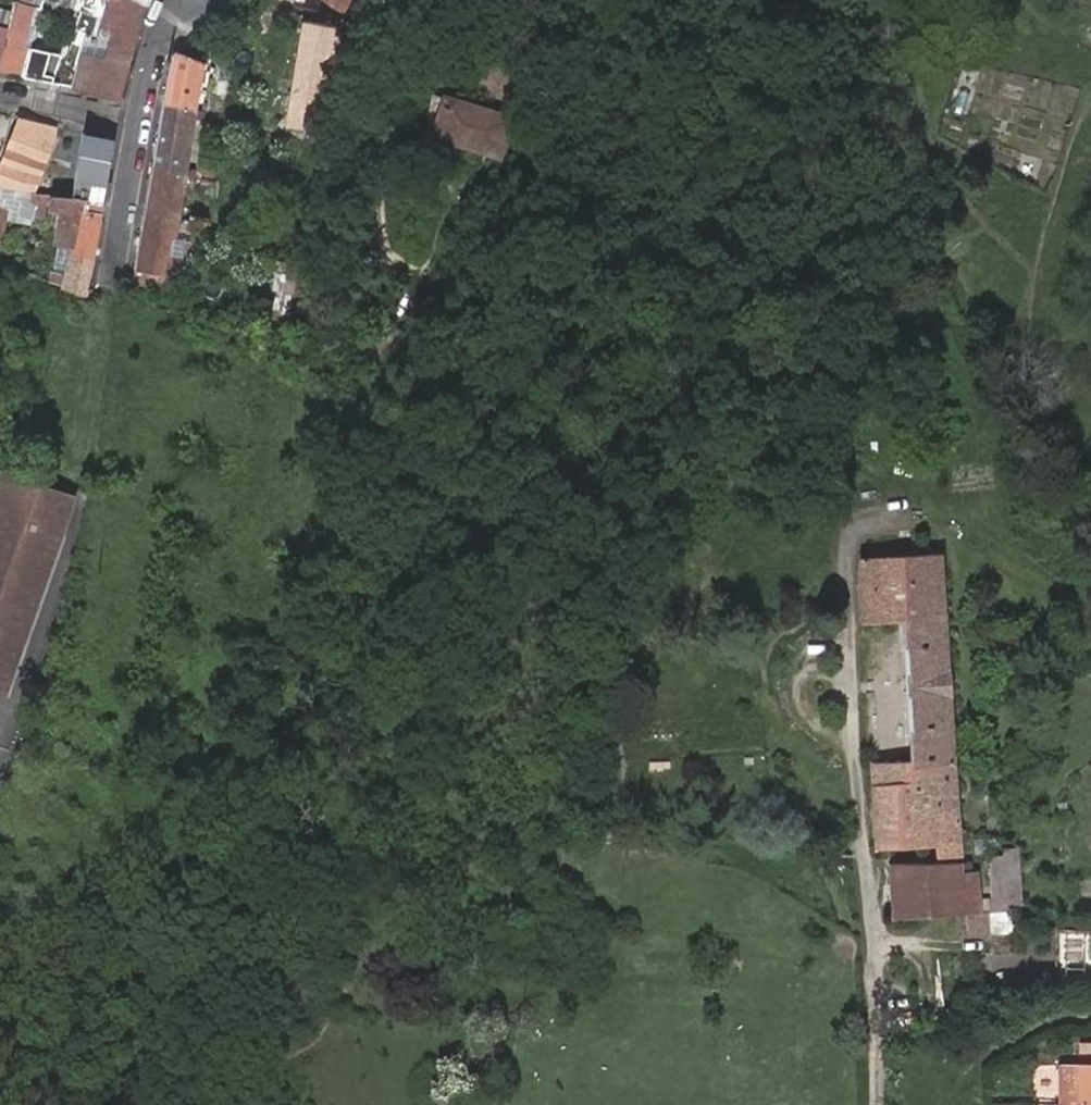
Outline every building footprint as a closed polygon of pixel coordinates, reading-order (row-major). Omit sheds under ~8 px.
[(26,2),(28,2),(26,10),(13,50),(8,49),(13,32),(0,29),(0,72),(24,77),(32,49),(39,22),(41,14),(45,0),(26,0),(26,2)] [(152,7),(135,0),(129,0),(127,6),(116,47),(90,42),(78,89),(127,101),(152,7)] [(330,2),(348,14),(354,0),(331,0),(330,2)] [(13,32),(17,16),(0,11),(0,29),(13,32)] [(49,16),(41,14),(39,22),(47,24),(49,16)] [(343,26),(311,18),(293,124),(320,129),(328,79),(343,26)] [(32,49),(24,77),(45,82),(51,54),(32,49)] [(200,111),(208,62),(183,54),(178,59),(169,105),(200,111)] [(421,118),(416,134),(421,136),(424,127),(500,149),(511,112),(442,92),(439,101),(432,99),(426,119),(421,118)] [(157,170),(191,175),(200,111),(169,105),(157,170)] [(19,127),(58,140),(62,129),(22,120),(19,127)] [(35,191),(38,192),(58,140),(19,127),(15,125),(0,162),(0,185),(35,191)] [(76,199),(107,205),(119,142),(87,135),(76,199)] [(183,221),(191,175),(157,170),(149,215),(183,221)] [(3,240),(7,221),(28,226),(30,215),(35,191),(0,185),(0,239),(3,240)] [(30,215),(52,219),(57,195),(38,192),(35,191),(30,215)] [(57,287),(89,301),(107,205),(76,199),(57,195),(52,219),(56,219),(52,247),(66,249),(62,276),(59,276),(57,287)] [(138,273),(170,278),(174,279),(183,221),(149,215),(138,273)] [(302,264),(274,260),(270,287),(275,288),(271,313),(297,316),(301,293),(297,293),(302,264)] [(138,273),(136,285),(168,290),(170,278),(138,273)] [(3,678),(18,683),(79,497),(8,473),(0,495),(0,685),(3,678)] [(949,556),(867,559),(869,624),(909,623),(915,760),(875,762),(878,848),(960,845),(949,556)] [(893,863),(895,918),(971,914),(972,936),(994,935),(991,913),(1009,913),(1021,912),(1018,848),(1001,849),(1001,855),(989,855),(990,899),(982,899),(981,871),(965,871),(965,861),(893,863)] [(1079,1048),(1079,1069),(1076,1069),(1078,1104),(1090,1104),(1090,1048),(1079,1048)]
